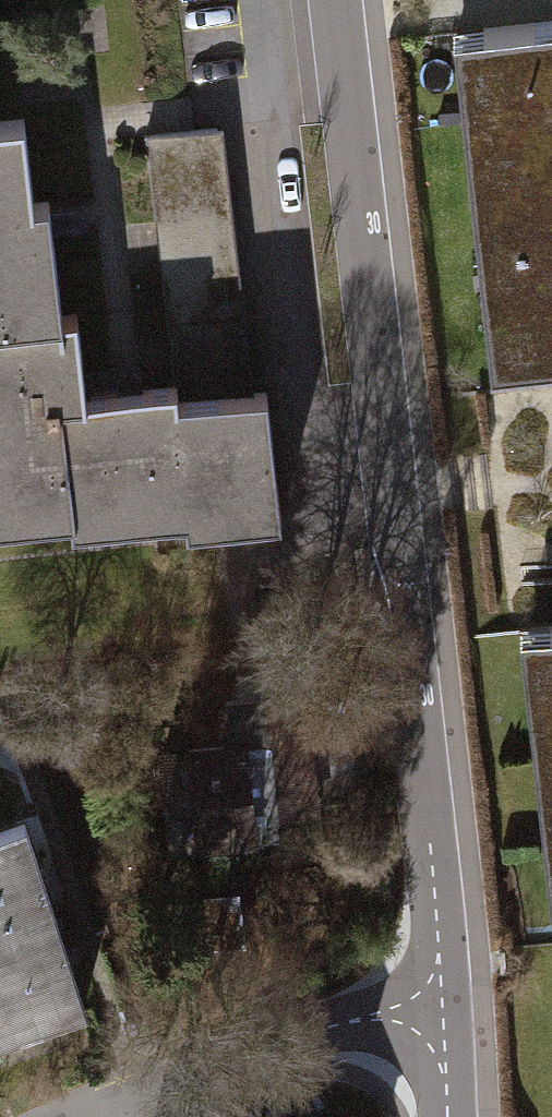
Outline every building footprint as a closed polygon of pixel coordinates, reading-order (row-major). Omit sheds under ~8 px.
[(452,37),(484,362),(551,355),(551,27),(452,37)] [(186,393),(252,388),(229,125),(163,130),(186,393)] [(51,342),(20,145),(0,146),(0,347),(51,342)] [(0,347),(0,548),(65,543),(56,422),(83,417),(74,338),(51,342),(0,347)] [(56,422),(65,543),(179,533),(181,553),(279,541),(265,408),(166,419),(167,409),(83,417),(56,422)] [(530,634),(551,857),(551,632),(530,634)] [(262,752),(153,764),(165,871),(274,859),(262,752)] [(0,849),(0,909),(45,894),(27,840),(0,849)] [(0,909),(0,978),(66,956),(45,894),(0,909)] [(66,956),(0,978),(0,1050),(87,1021),(66,956)]
